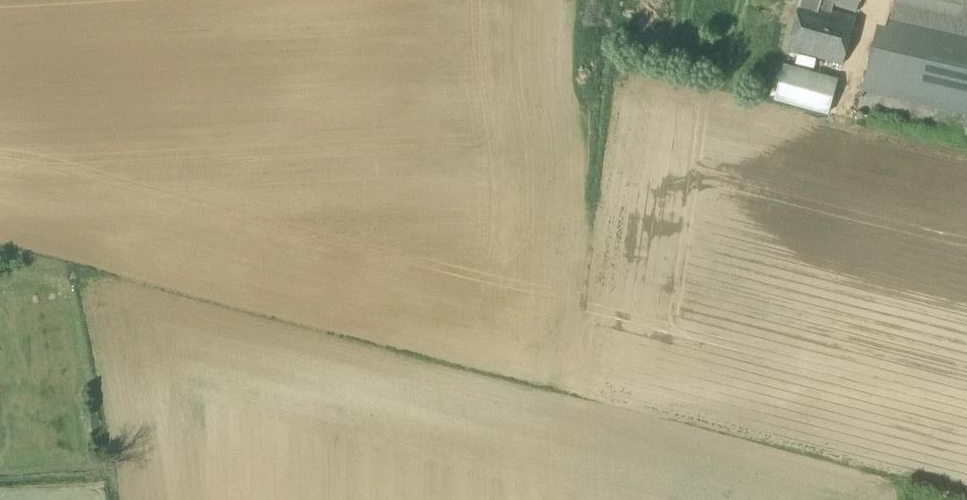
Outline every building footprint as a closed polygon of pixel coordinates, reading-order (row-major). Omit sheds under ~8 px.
[(858,0),(799,0),(785,49),(798,53),(794,64),(813,69),(816,58),(842,65),(855,17),(831,11),(832,6),(854,12),(858,0)] [(889,19),(913,24),(907,50),(872,42),(857,109),(966,135),(966,124),(960,122),(962,115),(966,116),(966,0),(894,0),(889,19)] [(828,114),(836,80),(782,67),(774,101),(828,114)]
